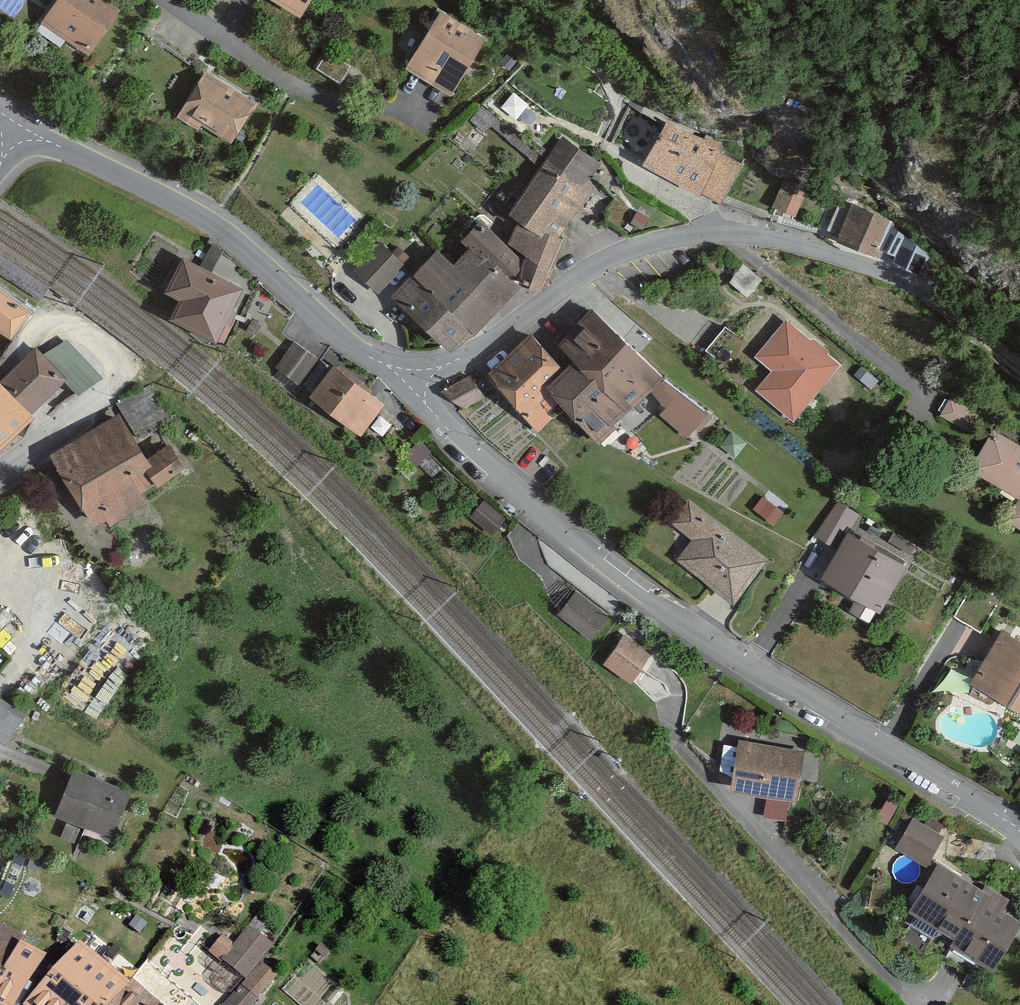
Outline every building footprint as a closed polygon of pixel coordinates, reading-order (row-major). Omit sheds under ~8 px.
[(109,0),(73,0),(43,44),(88,75),(130,15),(109,0)] [(308,30),(327,0),(258,0),(308,30)] [(505,46),(456,11),(412,75),(461,109),(505,46)] [(271,109),(214,71),(174,131),(232,169),(271,109)] [(645,166),(727,198),(745,153),(663,121),(645,166)] [(625,173),(577,128),(502,221),(392,309),(442,361),(530,289),(551,290),(625,173)] [(787,177),(775,203),(798,214),(810,187),(787,177)] [(860,209),(851,240),(901,254),(910,223),(860,209)] [(422,268),(399,246),(362,285),(386,307),(422,268)] [(193,253),(157,304),(204,337),(226,353),(263,302),(193,253)] [(0,298),(0,354),(28,323),(0,298)] [(475,370),(447,398),(464,415),(489,389),(541,439),(556,424),(590,458),(612,435),(662,484),(722,424),(600,305),(570,335),(552,317),(487,383),(475,370)] [(764,378),(747,400),(786,432),(846,359),(792,314),(749,366),(764,378)] [(396,411),(311,344),(289,372),(321,398),(313,407),(366,449),(396,411)] [(31,359),(6,384),(0,378),(0,450),(33,418),(22,406),(50,379),(31,359)] [(951,396),(942,413),(964,424),(973,407),(951,396)] [(120,425),(40,481),(92,555),(172,499),(120,425)] [(1010,434),(979,483),(1019,509),(1019,441),(1010,434)] [(692,496),(647,550),(732,621),(777,568),(692,496)] [(512,535),(488,513),(474,528),(499,550),(512,535)] [(1012,536),(1019,541),(1019,523),(1012,536)] [(911,569),(855,526),(813,582),(869,624),(911,569)] [(614,630),(578,603),(562,624),(597,652),(614,630)] [(1013,620),(973,680),(1019,711),(1019,625),(1013,620)] [(656,670),(626,649),(605,680),(636,700),(656,670)] [(2,703),(0,707),(0,742),(8,747),(26,717),(2,703)] [(809,765),(734,755),(726,815),(801,825),(809,765)] [(140,803),(79,772),(54,821),(115,852),(140,803)] [(930,856),(947,827),(916,808),(898,837),(930,856)] [(934,864),(901,919),(991,973),(1019,925),(1019,922),(1003,912),(1012,897),(995,887),(989,897),(934,864)] [(47,952),(0,931),(0,1004),(13,1004),(47,952)] [(286,981),(274,970),(285,959),(258,935),(226,970),(247,989),(233,1004),(264,1004),(286,981)] [(52,1004),(166,1004),(143,985),(125,1004),(85,969),(52,1004)]
